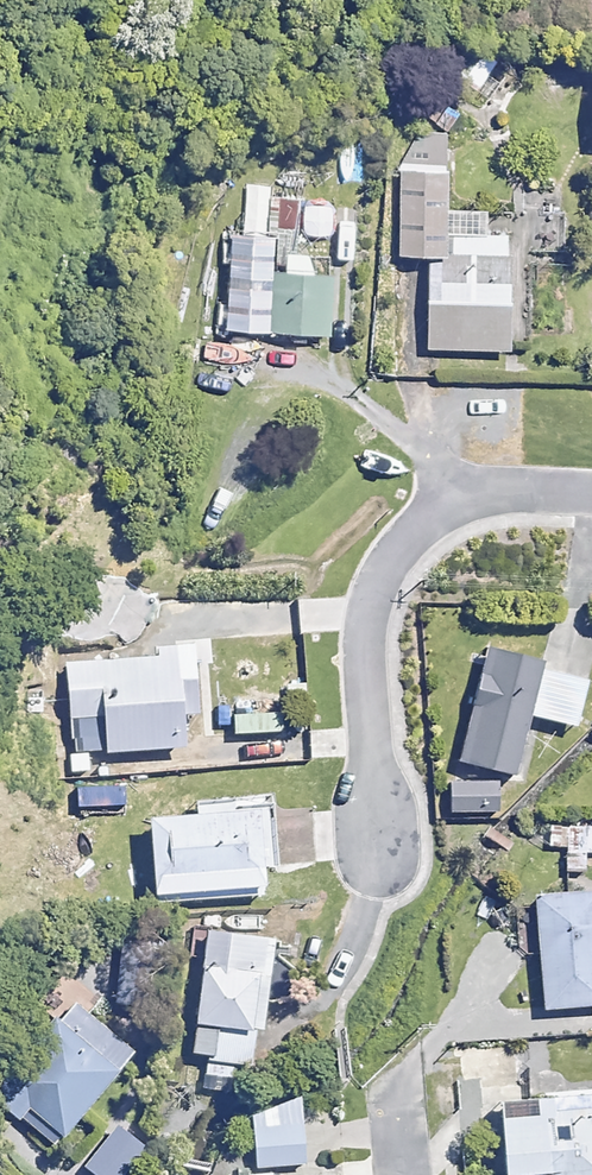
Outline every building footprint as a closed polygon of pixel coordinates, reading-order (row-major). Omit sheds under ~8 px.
[(493,90),(492,59),(468,59),(469,90),(493,90)] [(445,112),(394,113),(398,260),(428,260),(428,275),(405,275),(407,325),(429,325),(429,353),(511,351),(509,236),(486,237),(485,211),(447,212),(445,112)] [(298,250),(298,235),(298,192),(262,192),(263,235),(273,235),(273,250),(298,250)] [(258,227),(230,223),(224,274),(251,277),(258,227)] [(311,256),(285,256),(285,279),(271,279),(271,339),(331,339),(331,282),(311,282),(311,256)] [(569,674),(458,653),(437,762),(494,773),(505,713),(560,723),(569,674)] [(0,665),(0,715),(0,718),(35,715),(37,750),(133,744),(127,658),(0,665)] [(496,786),(448,788),(450,817),(498,815),(496,786)] [(222,808),(104,818),(109,878),(227,869),(222,808)] [(587,873),(585,855),(591,855),(591,822),(562,824),(565,874),(587,873)] [(526,898),(531,1005),(591,1002),(591,927),(590,894),(526,898)] [(241,940),(171,930),(155,1044),(226,1054),(241,940)] [(152,937),(120,935),(115,1004),(147,1007),(152,937)] [(27,1003),(0,1037),(0,1132),(20,1147),(92,1053),(27,1003)] [(505,1095),(507,1174),(591,1174),(591,1093),(505,1095)] [(303,1168),(300,1127),(251,1130),(254,1171),(303,1168)] [(101,1152),(109,1158),(95,1174),(124,1174),(143,1151),(117,1131),(101,1152)]
